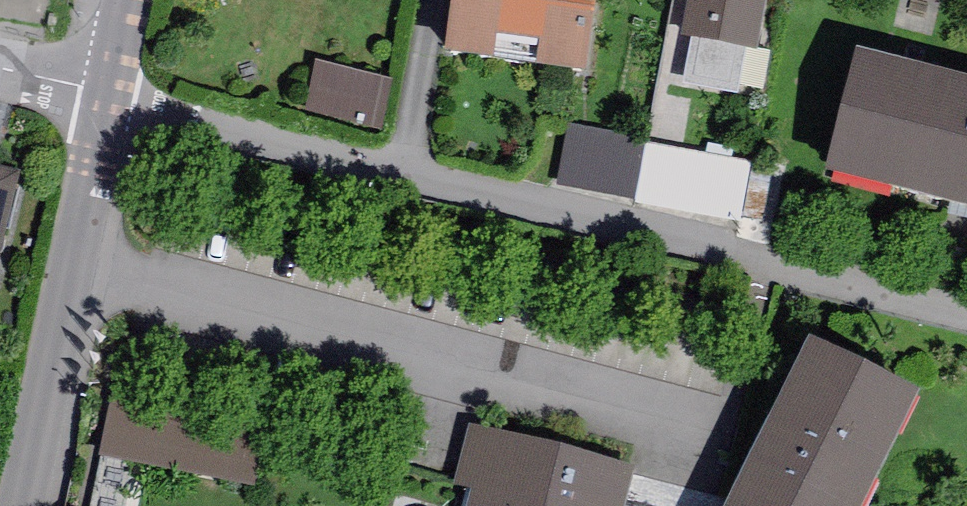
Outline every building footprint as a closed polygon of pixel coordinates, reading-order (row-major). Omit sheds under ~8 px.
[(444,50),(587,68),(596,0),(451,0),(444,50)] [(680,32),(692,35),(746,46),(756,48),(766,0),(686,0),(680,32)] [(737,92),(746,46),(692,35),(682,82),(737,92)] [(824,166),(966,204),(966,74),(856,45),(824,166)] [(315,60),(303,110),(381,129),(393,79),(315,60)] [(640,141),(567,123),(558,169),(544,187),(629,202),(640,141)] [(751,162),(640,141),(629,202),(739,223),(751,162)] [(17,171),(0,167),(0,244),(17,171)] [(807,367),(739,505),(861,505),(906,416),(807,367)] [(267,422),(111,392),(98,459),(254,488),(267,422)] [(493,448),(477,505),(620,505),(626,481),(493,448)]
